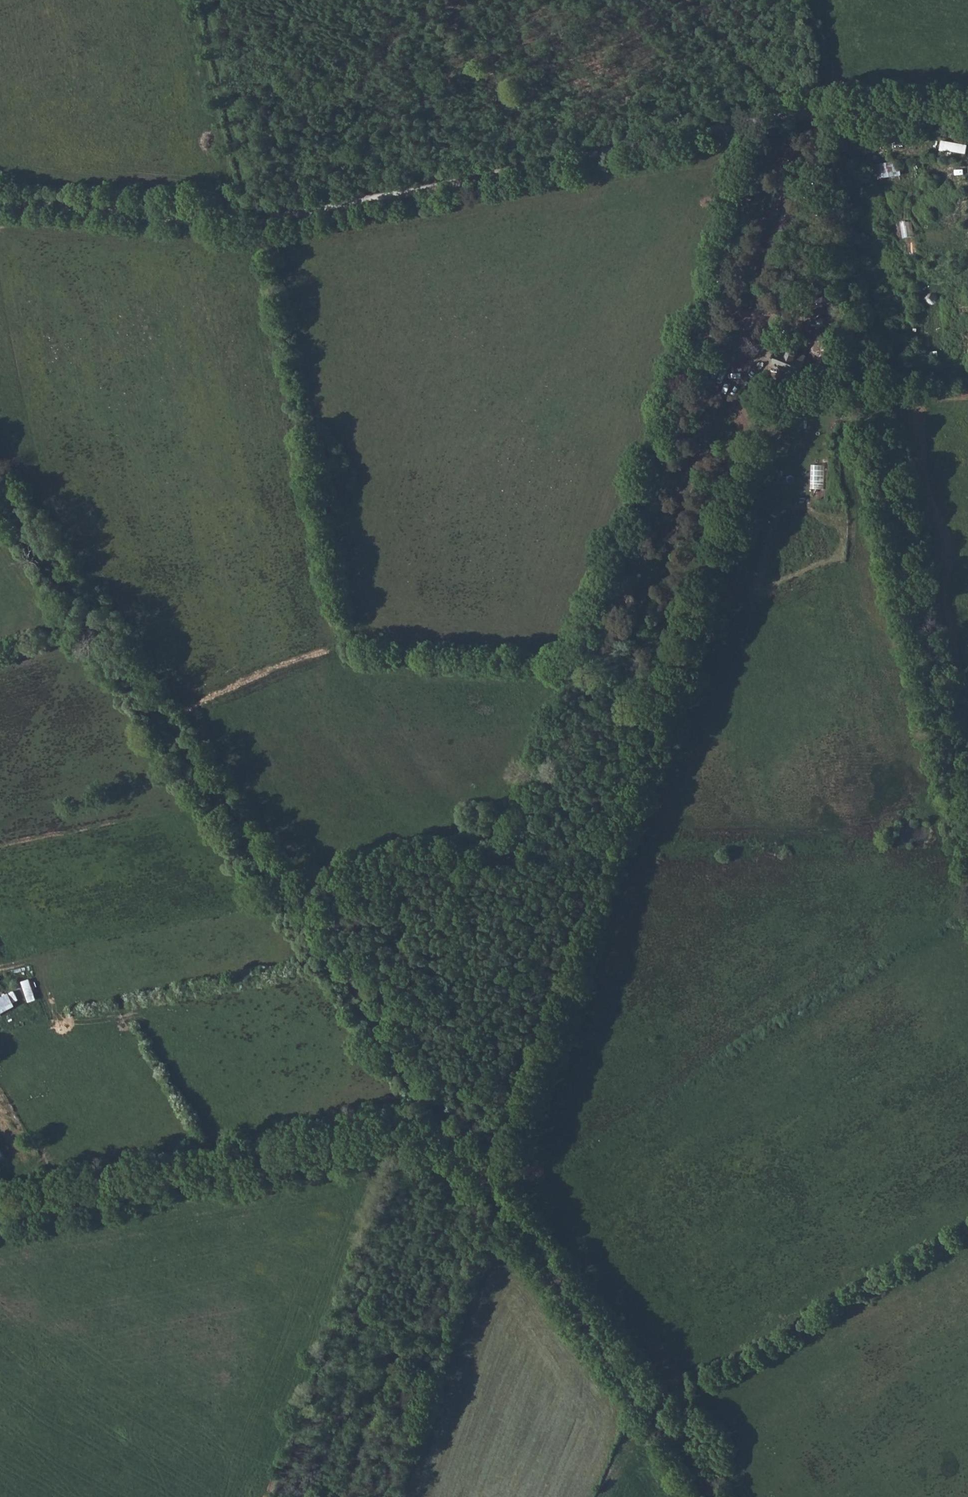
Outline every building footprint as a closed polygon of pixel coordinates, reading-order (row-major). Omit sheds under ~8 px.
[(903,174),(899,157),(876,162),(880,179),(903,174)] [(846,339),(842,324),(832,326),(835,341),(846,339)] [(802,374),(806,359),(798,356),(799,353),(791,350),(788,359),(776,355),(772,366),(802,374)] [(16,1008),(11,993),(0,997),(0,1014),(16,1008)]
